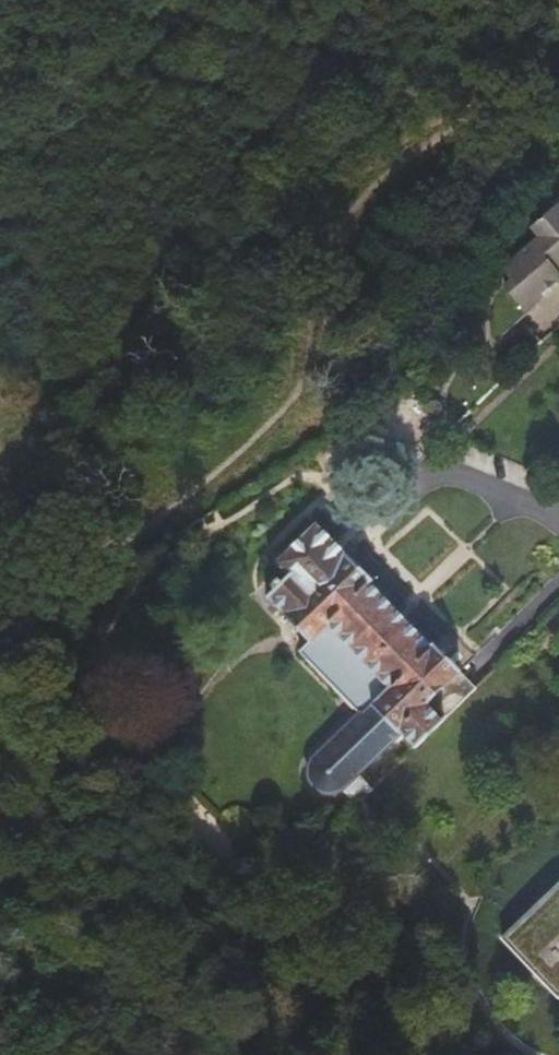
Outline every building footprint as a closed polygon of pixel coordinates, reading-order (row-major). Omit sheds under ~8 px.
[(524,227),(533,241),(493,269),(508,286),(499,292),(537,336),(558,318),(558,198),(554,198),(550,200),(535,211),(539,217),(524,227)] [(368,705),(399,736),(412,749),(474,689),(458,673),(459,672),(433,645),(431,647),(405,620),(395,610),(371,585),(372,584),(316,523),(276,562),(290,576),(282,582),(277,577),(270,584),(275,589),(266,598),(309,644),(300,652),(358,715),(368,705)] [(403,603),(395,610),(405,620),(413,613),(407,607),(403,603)] [(87,650),(87,641),(85,641),(85,638),(75,638),(74,641),(70,641),(70,650),(74,650),(74,653),(84,653),(84,650),(87,650)] [(368,705),(358,715),(317,754),(308,764),(306,775),(309,783),(312,787),(319,793),(325,795),(330,795),(338,792),(353,807),(370,791),(356,776),(399,736),(368,705)] [(500,939),(558,999),(558,998),(558,882),(500,939)]
